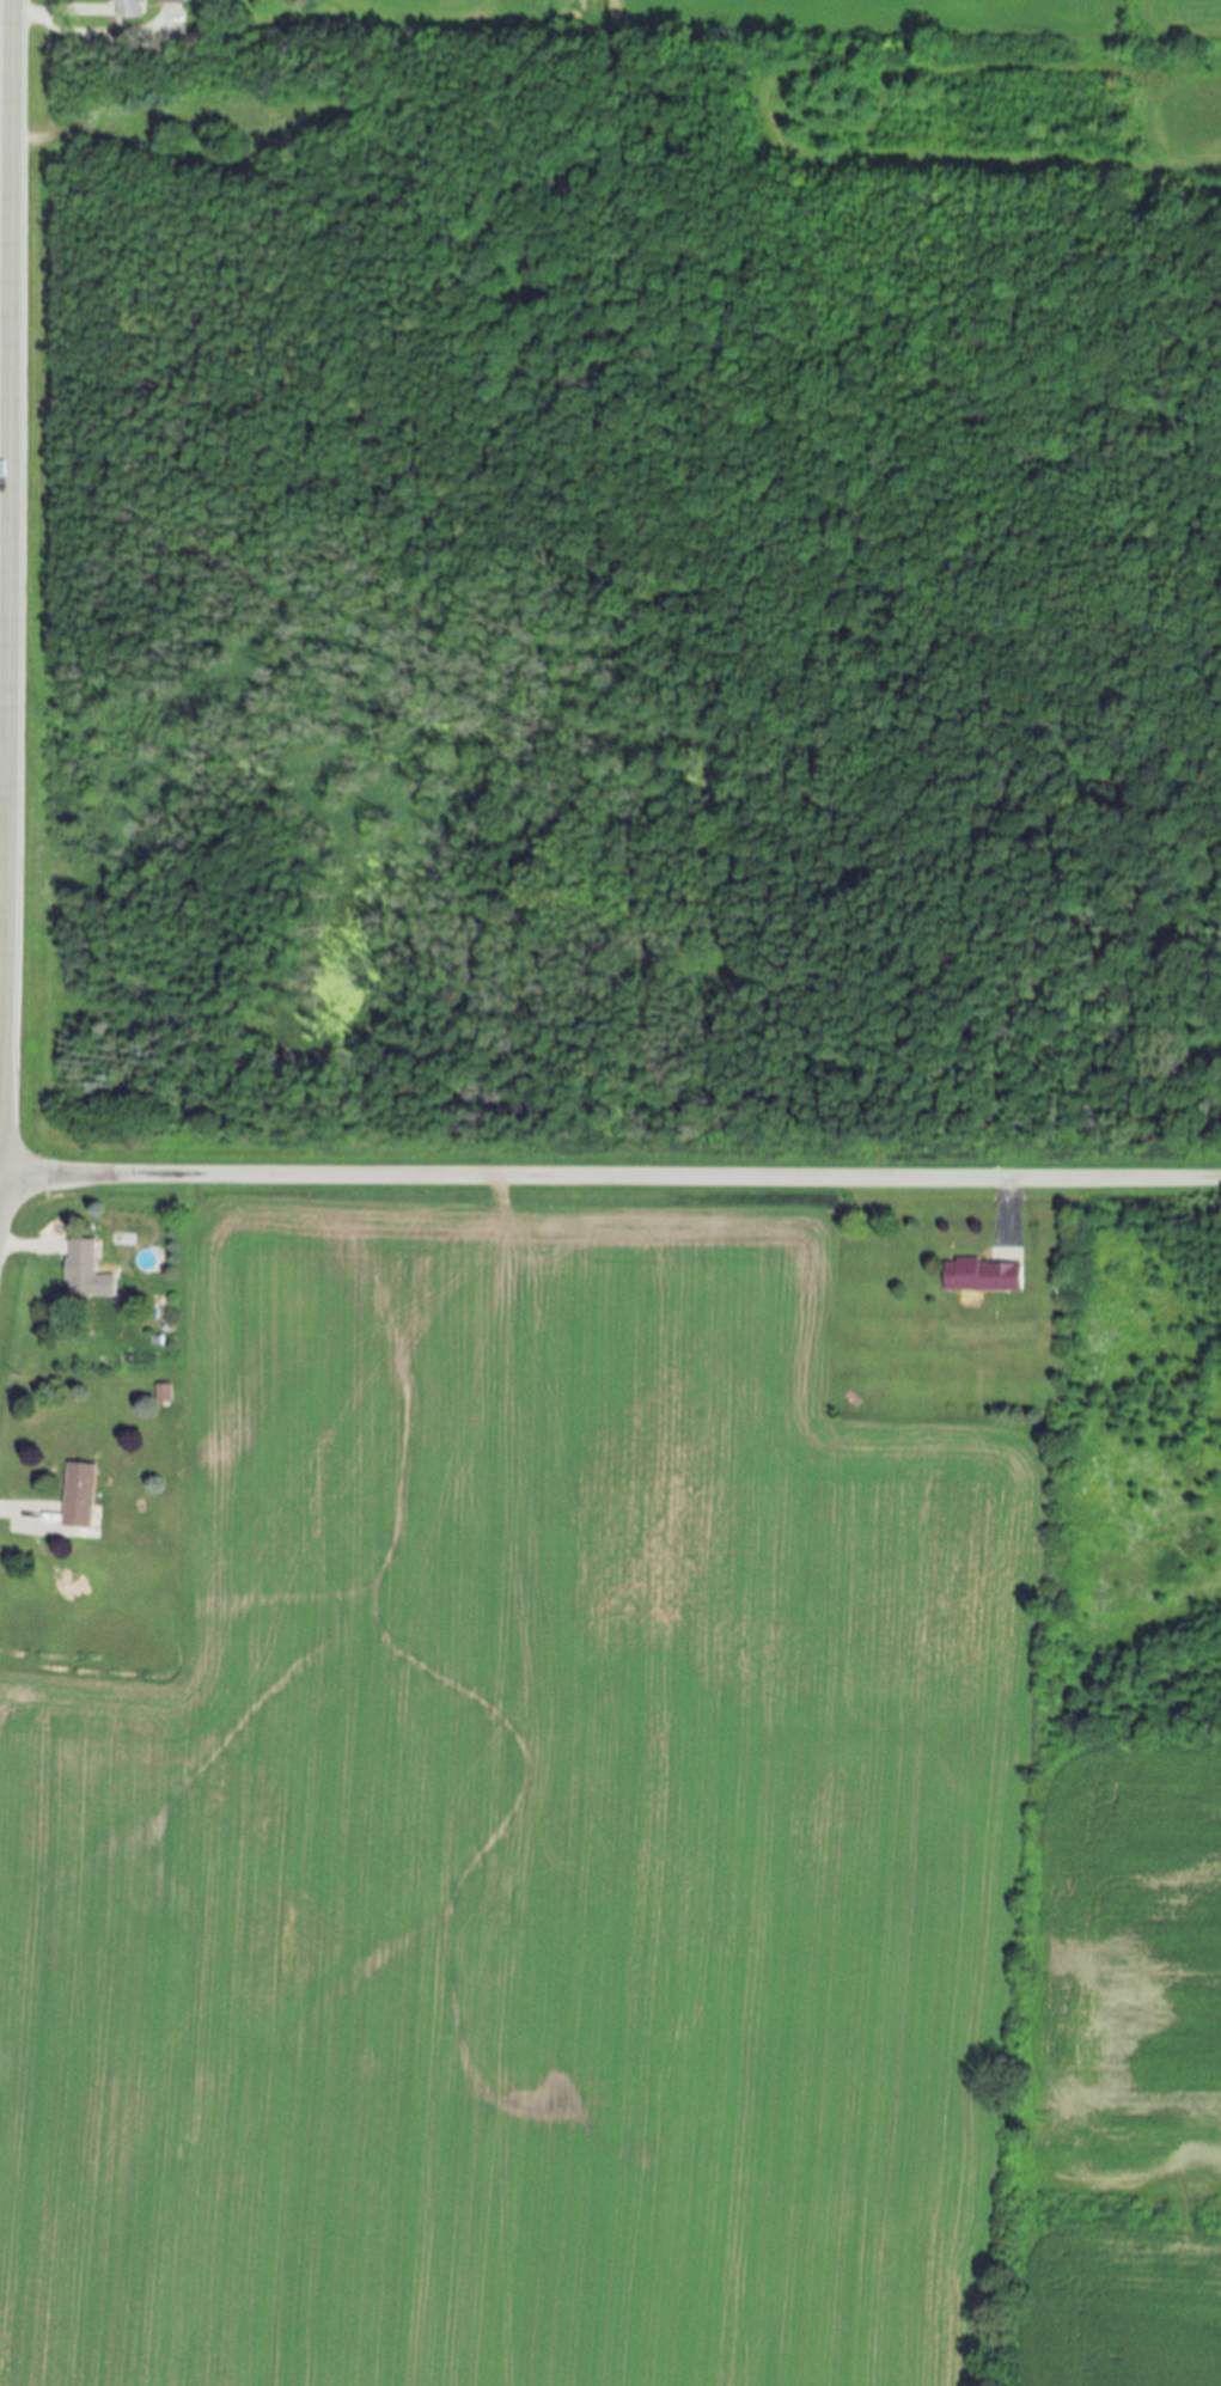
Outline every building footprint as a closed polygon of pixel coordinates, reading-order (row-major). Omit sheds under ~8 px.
[(114,20),(114,0),(140,0),(140,20),(114,20)] [(96,1241),(94,1300),(68,1299),(68,1240),(96,1241)] [(1021,1292),(942,1292),(944,1261),(1021,1261),(1021,1292)] [(175,1402),(174,1384),(159,1384),(160,1403),(175,1402)] [(91,1530),(62,1528),(65,1464),(93,1465),(91,1530)]
